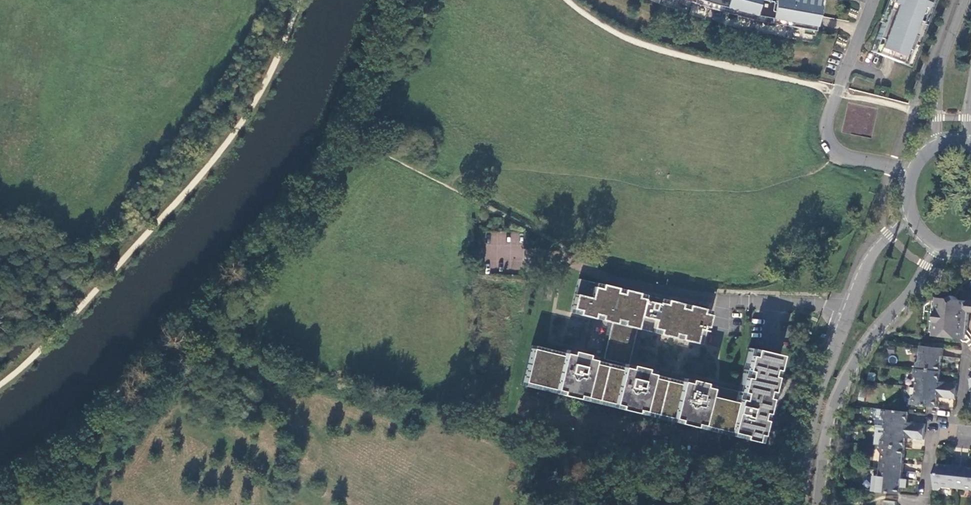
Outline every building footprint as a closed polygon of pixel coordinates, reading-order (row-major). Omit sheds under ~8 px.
[(817,1),(813,0),(695,0),(721,8),(720,13),(750,21),(751,16),(767,19),(766,24),(811,33),(813,20),(817,1)] [(887,5),(892,7),(890,13),(885,11),(873,40),(878,41),(872,55),(891,63),(896,65),(902,51),(906,53),(912,38),(907,36),(918,9),(923,11),(927,0),(889,0),(887,5)] [(711,310),(578,277),(570,313),(611,323),(636,329),(703,345),(711,310)] [(958,300),(955,296),(951,299),(939,298),(934,337),(966,340),(969,312),(970,301),(958,300)] [(611,323),(602,359),(627,365),(636,329),(611,323)] [(757,443),(777,355),(747,347),(738,392),(728,432),(742,435),(741,439),(757,443)] [(944,349),(923,347),(921,358),(917,360),(915,369),(942,372),(944,349)] [(530,348),(523,381),(559,391),(557,394),(574,398),(575,395),(618,404),(617,408),(632,412),(633,408),(676,419),(675,423),(692,427),(693,423),(728,432),(738,392),(627,365),(602,359),(582,354),(568,350),(567,354),(560,353),(559,355),(530,348)] [(942,372),(915,369),(915,375),(918,379),(917,388),(958,392),(959,384),(941,382),(942,372)] [(958,392),(917,388),(916,396),(912,398),(912,405),(929,407),(938,408),(939,398),(957,400),(958,392)] [(910,412),(883,410),(882,416),(886,421),(885,428),(887,428),(926,432),(927,424),(909,422),(910,412)] [(925,440),(926,432),(887,428),(886,436),(882,439),(881,446),(906,448),(907,439),(925,440)] [(881,446),(879,446),(879,449),(883,454),(881,470),(904,472),(905,463),(903,463),(906,448),(881,446)] [(943,487),(959,489),(961,466),(952,465),(952,466),(943,465),(943,464),(938,464),(935,491),(938,491),(943,487)] [(968,468),(969,467),(961,466),(959,489),(970,490),(970,468),(968,468)] [(904,472),(881,470),(879,485),(875,488),(874,492),(900,495),(902,478),(903,479),(904,472)]
